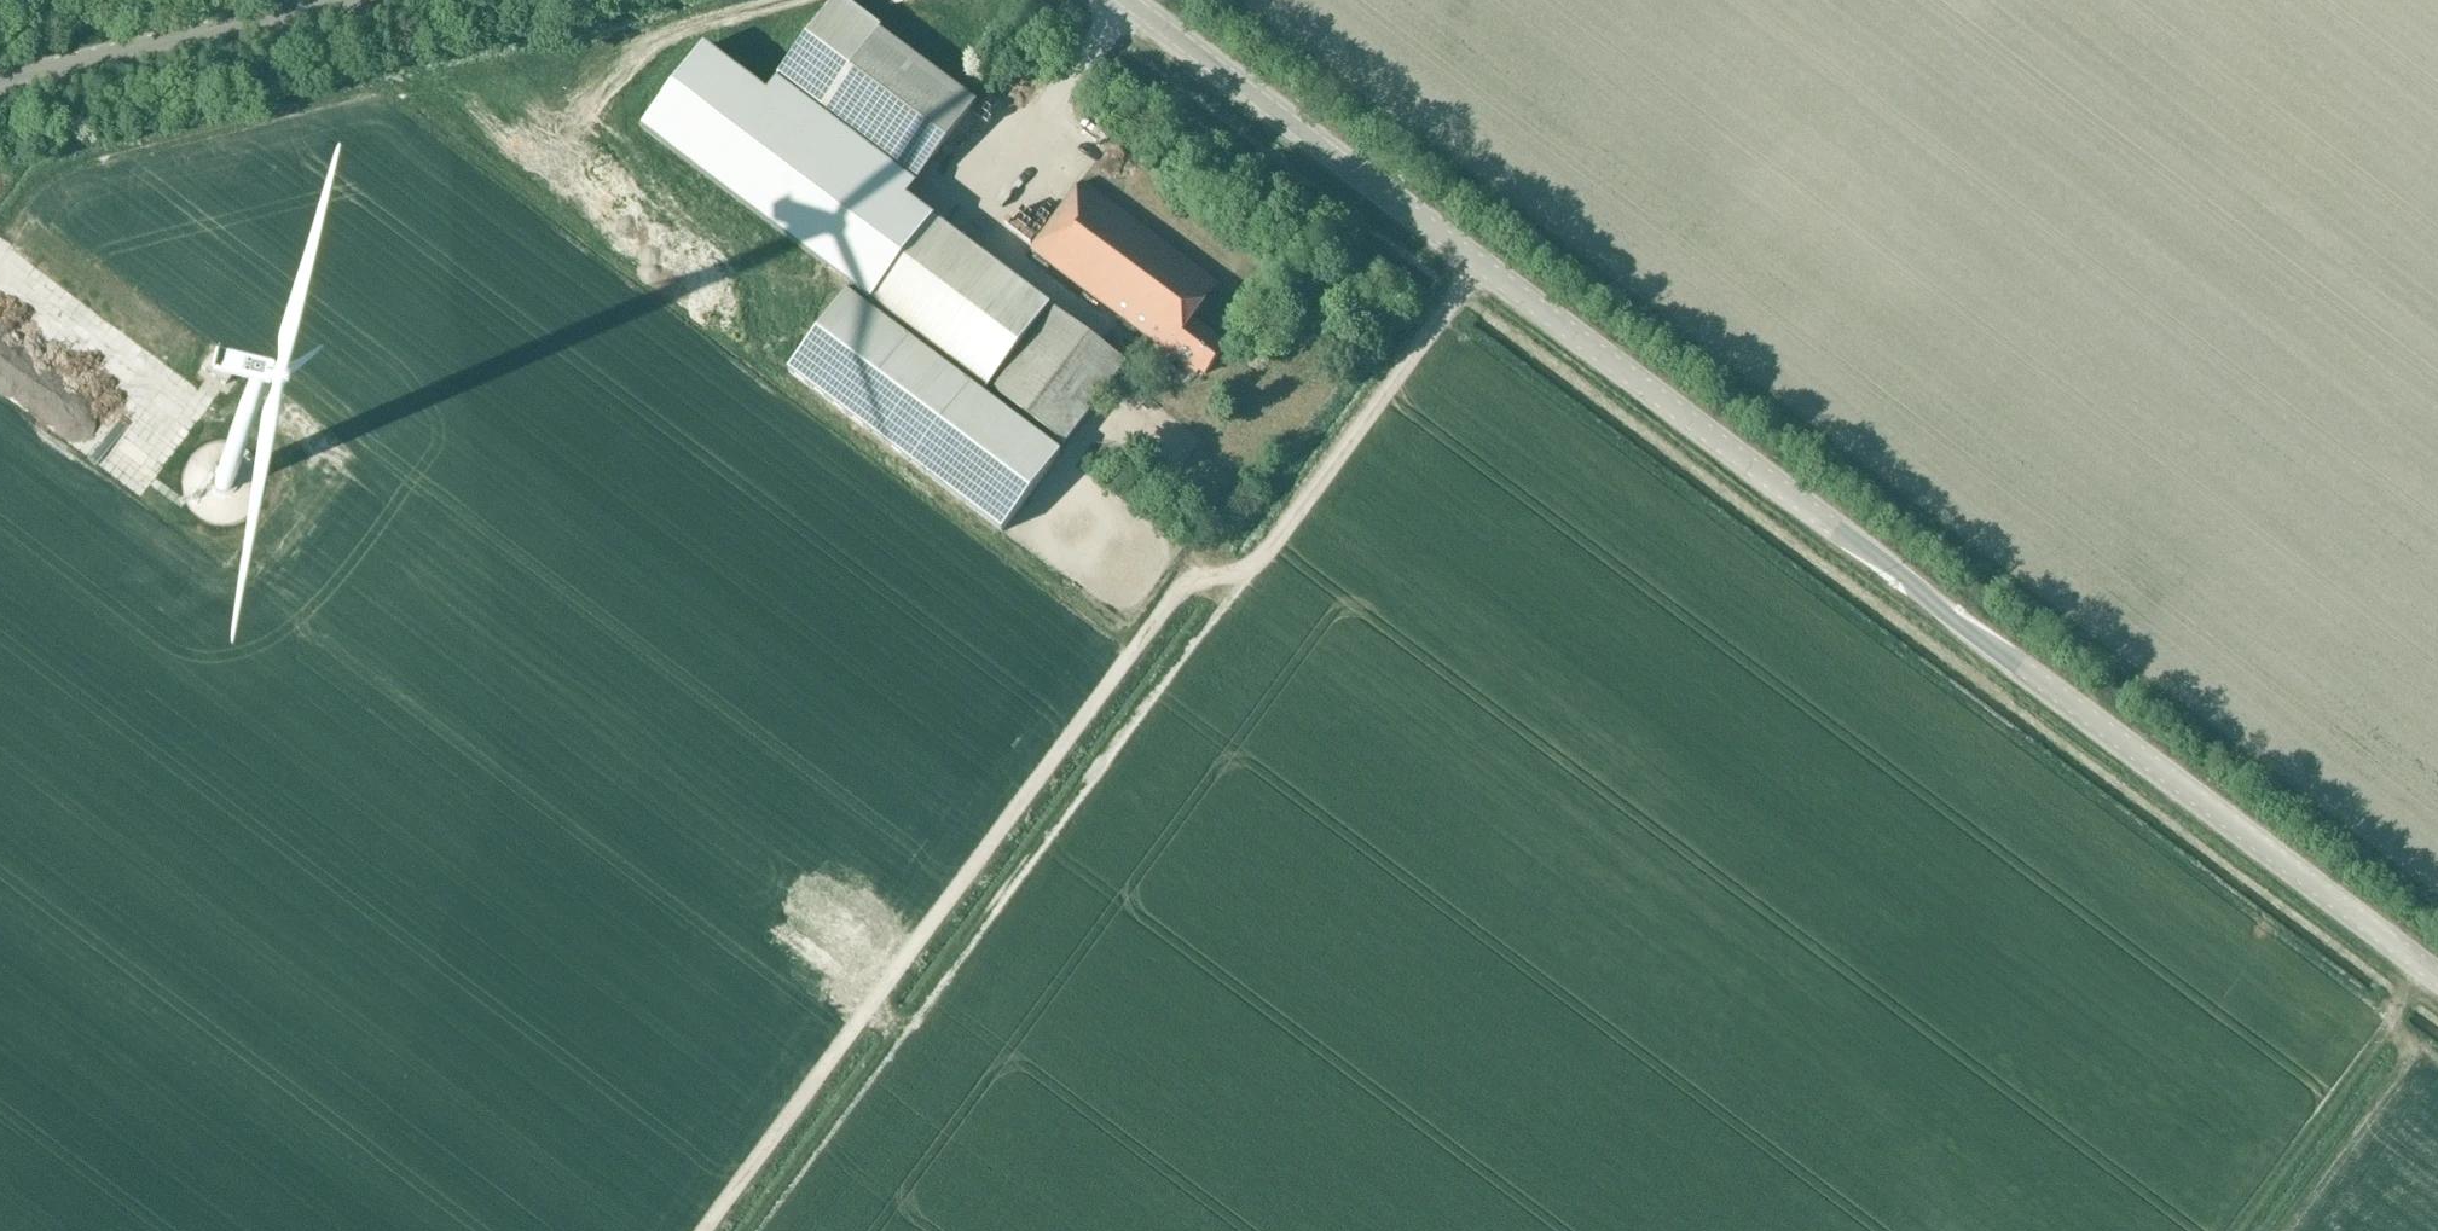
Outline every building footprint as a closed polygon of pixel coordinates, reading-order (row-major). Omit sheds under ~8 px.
[(976,105),(879,33),(836,2),(779,80),(919,183),(976,105)] [(705,51),(644,132),(873,302),(934,221),(906,200),(919,183),(779,80),(767,97),(705,51)] [(1228,347),(1194,322),(1221,285),(1082,183),(1031,252),(1198,377),(1200,374),(1205,377),(1228,347)] [(1127,365),(934,221),(873,302),(867,311),(848,296),(789,374),(1005,535),(1062,456),(984,399),(990,392),(1066,448),(1127,365)] [(214,474),(213,475),(212,476),(211,476),(211,477),(210,479),(210,480),(209,481),(209,482),(209,483),(208,484),(208,486),(209,487),(209,488),(209,489),(209,491),(210,492),(211,493),(211,494),(212,495),(213,496),(214,496),(215,497),(216,498),(217,498),(218,499),(219,499),(221,499),(222,499),(223,499),(224,499),(226,499),(227,499),(228,498),(229,498),(230,497),(231,497),(232,496),(233,495),(234,494),(235,493),(235,492),(236,491),(236,490),(236,488),(237,487),(237,486),(237,485),(237,483),(236,482),(236,481),(236,480),(235,479),(235,478),(234,477),(233,476),(232,475),(231,474),(230,473),(229,473),(228,472),(227,472),(226,471),(224,471),(223,471),(222,471),(221,471),(220,471),(218,472),(217,472),(216,473),(215,473),(214,474)]
